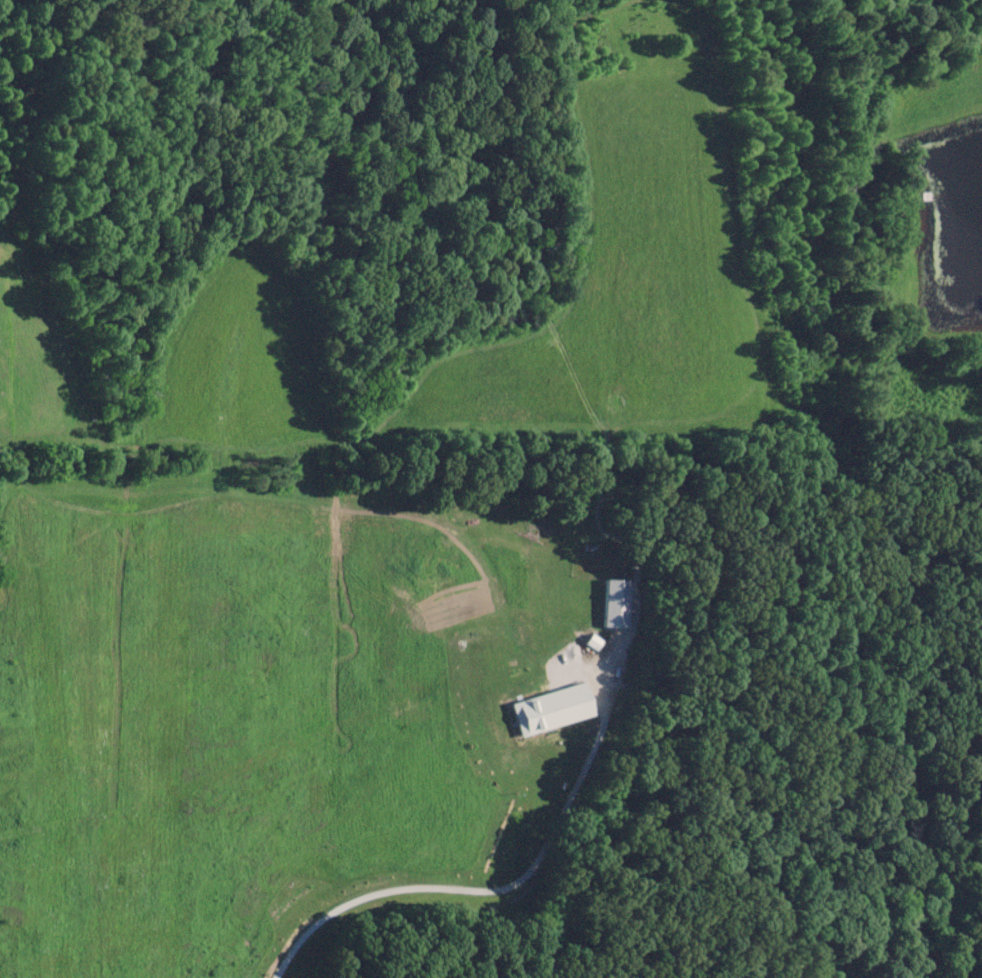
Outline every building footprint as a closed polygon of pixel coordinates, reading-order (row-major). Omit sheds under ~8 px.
[(629,580),(604,579),(603,627),(628,628),(629,580)] [(521,737),(595,716),(586,682),(511,703),(521,737)]
